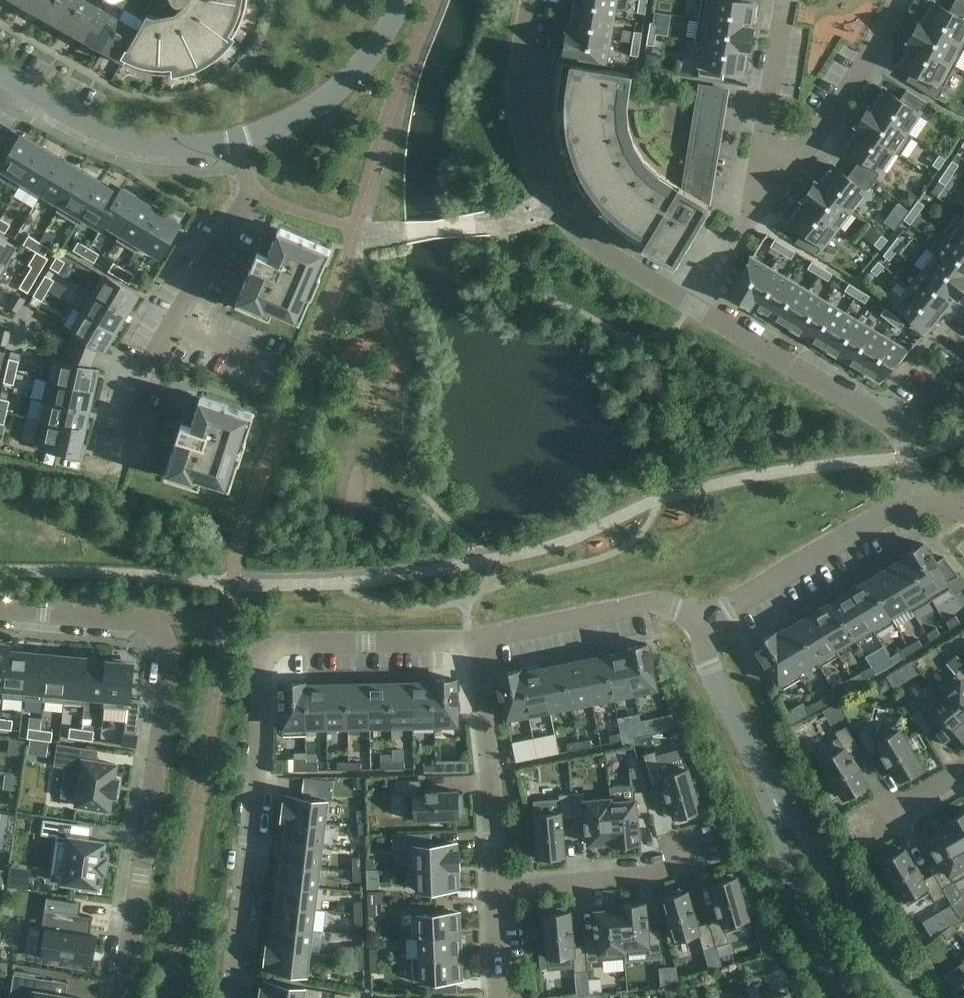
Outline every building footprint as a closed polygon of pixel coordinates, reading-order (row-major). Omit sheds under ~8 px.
[(52,0),(26,0),(23,5),(43,16),(52,0)] [(78,0),(52,0),(43,16),(63,27),(78,0)] [(100,7),(88,0),(78,0),(63,27),(83,38),(100,7)] [(247,0),(197,0),(193,9),(179,20),(163,24),(163,17),(148,13),(122,60),(126,63),(131,65),(134,66),(139,68),(145,70),(151,71),(153,71),(159,72),(165,72),(171,71),(174,71),(179,70),(185,69),(191,67),(196,65),(201,63),(206,60),(211,57),(216,54),(220,50),(224,46),(226,44),(230,40),(233,36),(236,31),(239,26),(240,23),(243,18),(244,16),(245,10),(247,5),(247,0)] [(616,0),(575,0),(573,12),(613,18),(616,0)] [(645,14),(647,2),(639,0),(637,12),(645,14)] [(754,4),(735,1),(735,0),(704,0),(701,19),(753,28),(753,27),(750,27),(754,4)] [(955,1),(949,11),(933,2),(921,22),(919,21),(919,22),(963,46),(963,5),(955,1)] [(103,50),(120,19),(100,7),(83,38),(103,50)] [(609,39),(613,18),(573,12),(570,32),(567,32),(609,39)] [(122,60),(148,13),(139,29),(120,19),(103,50),(122,60)] [(749,49),(753,28),(701,19),(697,41),(749,49)] [(656,34),(658,22),(650,21),(648,33),(656,34)] [(963,50),(963,46),(919,22),(908,41),(955,66),(963,50)] [(640,44),(642,32),(634,31),(632,43),(640,44)] [(606,62),(609,39),(567,32),(564,55),(606,62)] [(656,34),(648,33),(646,45),(654,46),(656,34)] [(743,73),(747,50),(749,50),(749,49),(697,41),(697,42),(704,43),(698,77),(722,81),(724,69),(743,73)] [(937,99),(955,66),(908,41),(908,42),(910,43),(899,63),(912,70),(907,80),(937,99)] [(638,56),(640,44),(632,43),(630,55),(638,56)] [(558,91),(557,94),(557,100),(557,109),(557,112),(558,125),(559,130),(560,136),(561,140),(566,158),(573,174),(582,190),(593,205),(601,214),(611,223),(626,235),(631,238),(633,239),(673,263),(708,204),(706,203),(684,190),(659,174),(644,160),(633,142),(627,123),(626,102),(630,74),(562,63),(558,86),(558,91)] [(712,183),(727,90),(700,85),(685,178),(690,179),(684,190),(706,203),(710,182),(712,183)] [(907,132),(927,102),(906,90),(900,99),(884,89),(871,108),(869,107),(868,107),(912,137),(913,136),(907,132)] [(900,155),(912,137),(868,107),(856,125),(894,151),(900,155)] [(900,155),(894,151),(856,125),(856,126),(858,128),(845,147),(861,158),(855,167),(874,182),(894,152),(900,156),(900,155)] [(23,180),(42,149),(35,145),(37,143),(26,137),(24,139),(21,137),(2,168),(23,180)] [(42,192),(61,161),(55,157),(56,155),(45,148),(44,150),(42,149),(23,180),(42,192)] [(896,154),(888,166),(917,184),(924,172),(896,154)] [(939,169),(946,159),(939,154),(932,165),(939,169)] [(57,212),(81,172),(74,169),(76,166),(65,160),(63,162),(61,161),(42,192),(61,203),(56,212),(57,212)] [(952,175),(959,165),(952,160),(945,170),(952,175)] [(851,211),(874,182),(855,167),(847,177),(832,165),(818,183),(816,181),(815,182),(851,211)] [(945,185),(952,175),(945,170),(939,180),(945,185)] [(77,224),(100,184),(94,180),(95,178),(84,172),(83,174),(81,172),(57,212),(77,224)] [(851,211),(815,182),(802,199),(838,227),(851,211)] [(101,227),(123,191),(122,190),(119,196),(113,192),(115,190),(104,183),(103,186),(100,184),(77,224),(82,216),(101,227)] [(117,241),(142,199),(131,193),(130,195),(123,191),(101,227),(102,228),(105,223),(113,228),(108,236),(117,241)] [(903,199),(910,205),(916,198),(909,192),(903,199)] [(135,251),(160,210),(159,209),(158,212),(152,208),(153,206),(142,199),(117,241),(135,251)] [(816,255),(838,227),(802,199),(801,200),(803,201),(789,219),(804,231),(795,242),(816,255)] [(917,215),(924,205),(918,200),(911,210),(917,215)] [(160,255),(179,224),(175,222),(177,220),(166,213),(165,216),(159,212),(160,210),(135,251),(135,252),(140,244),(160,255)] [(910,224),(917,215),(911,210),(904,220),(910,224)] [(957,214),(943,233),(963,248),(963,219),(957,214)] [(11,224),(0,218),(0,230),(5,233),(11,224)] [(300,322),(311,296),(312,297),(321,276),(320,276),(330,250),(279,228),(271,246),(265,243),(260,253),(258,252),(252,265),(254,266),(252,270),(251,269),(236,303),(270,317),(273,310),(300,322)] [(943,233),(930,250),(936,255),(963,275),(963,248),(943,233)] [(39,242),(29,235),(23,244),(34,251),(39,242)] [(880,249),(888,240),(882,235),(874,244),(880,249)] [(897,251),(904,241),(898,236),(891,246),(897,251)] [(0,237),(0,261),(10,243),(0,237)] [(781,253),(785,246),(775,239),(770,246),(781,253)] [(84,257),(89,248),(79,241),(73,250),(84,257)] [(44,257),(50,248),(39,242),(34,251),(44,257)] [(791,259),(795,252),(785,246),(781,253),(791,259)] [(890,260),(897,251),(891,246),(883,255),(890,260)] [(94,263),(100,254),(89,248),(84,257),(94,263)] [(936,255),(924,271),(957,297),(963,289),(963,275),(936,255)] [(59,273),(65,262),(57,257),(50,267),(59,273)] [(749,306),(771,269),(751,258),(730,294),(749,306)] [(818,275),(822,268),(812,261),(808,268),(818,275)] [(877,276),(884,266),(878,261),(870,270),(877,276)] [(119,278),(124,269),(114,262),(108,271),(119,278)] [(34,282),(40,272),(32,267),(26,277),(34,282)] [(828,281),(833,274),(822,268),(818,275),(828,281)] [(135,275),(124,269),(119,278),(129,284),(135,275)] [(769,315),(789,280),(771,269),(749,306),(750,307),(751,304),(769,315)] [(957,297),(924,271),(911,287),(941,313),(955,296),(957,298),(957,297)] [(48,291),(54,280),(46,275),(39,286),(48,291)] [(135,297),(136,295),(105,276),(95,294),(86,289),(128,315),(128,314),(126,313),(129,307),(132,308),(137,298),(135,297)] [(28,293),(34,282),(26,277),(19,288),(28,293)] [(787,326),(808,292),(789,280),(769,315),(787,326)] [(855,297),(859,290),(849,284),(845,291),(855,297)] [(42,301),(48,291),(39,286),(33,296),(42,301)] [(941,313),(911,287),(896,306),(927,331),(941,313)] [(128,315),(86,289),(75,307),(117,332),(124,321),(121,319),(125,314),(127,315),(128,315)] [(866,303),(870,296),(859,290),(855,297),(866,303)] [(806,337),(826,303),(808,292),(787,326),(806,337)] [(18,310),(24,300),(15,295),(9,305),(18,310)] [(825,348),(845,314),(826,303),(806,337),(825,348)] [(111,343),(117,332),(75,307),(75,308),(83,313),(73,330),(104,349),(108,342),(111,343)] [(895,316),(886,308),(881,314),(890,322),(895,316)] [(843,359),(864,325),(845,314),(825,348),(843,359)] [(895,316),(890,322),(900,330),(905,323),(895,316)] [(862,370),(882,336),(864,325),(843,359),(862,370)] [(10,332),(0,330),(0,342),(7,344),(10,332)] [(897,365),(909,352),(882,336),(862,370),(879,380),(895,362),(897,365)] [(16,373),(19,361),(9,359),(7,371),(16,373)] [(95,378),(97,370),(61,362),(56,382),(47,380),(95,391),(97,378),(95,378)] [(14,385),(16,373),(7,371),(4,382),(14,385)] [(92,404),(95,391),(47,380),(42,400),(90,411),(90,410),(87,410),(89,403),(92,404)] [(239,462),(240,462),(247,441),(245,440),(254,414),(200,397),(194,415),(187,413),(184,424),(182,423),(177,437),(179,437),(178,441),(176,441),(165,476),(200,487),(202,479),(230,488),(239,462)] [(10,401),(0,398),(0,411),(7,413),(10,401)] [(86,418),(87,411),(90,411),(42,400),(42,401),(52,403),(47,422),(86,431),(88,418),(86,418)] [(83,444),(86,431),(47,422),(42,445),(78,453),(80,443),(83,444)] [(931,600),(951,588),(936,563),(937,562),(931,553),(930,553),(924,544),(905,555),(931,600)] [(913,611),(931,600),(905,555),(904,556),(905,558),(887,568),(913,611)] [(869,579),(891,616),(908,605),(912,612),(913,611),(887,568),(869,579)] [(894,622),(891,616),(869,579),(850,590),(876,633),(894,622)] [(832,602),(854,638),(871,628),(875,634),(876,633),(850,590),(832,602)] [(835,649),(854,638),(832,602),(813,613),(839,655),(835,649)] [(820,666),(839,655),(813,613),(795,624),(820,666)] [(946,622),(950,629),(960,623),(956,616),(946,622)] [(819,667),(820,666),(795,624),(777,634),(776,632),(775,633),(802,677),(798,671),(816,661),(819,667)] [(927,634),(931,641),(941,635),(936,628),(927,634)] [(782,689),(802,677),(775,633),(755,644),(758,649),(756,649),(762,659),(763,658),(782,689)] [(912,652),(922,646),(918,639),(908,646),(912,652)] [(8,646),(5,645),(5,643),(0,642),(0,682),(4,682),(3,688),(4,688),(8,646)] [(652,666),(654,666),(652,655),(650,655),(648,644),(626,649),(635,693),(657,688),(652,666)] [(24,690),(28,651),(15,650),(15,653),(8,652),(9,646),(8,646),(4,688),(24,690)] [(902,659),(912,652),(908,646),(898,652),(902,659)] [(613,697),(635,693),(626,649),(625,649),(625,651),(605,655),(613,697)] [(44,701),(48,653),(47,656),(41,655),(41,652),(28,651),(24,690),(44,692),(43,701),(44,701)] [(64,703),(69,655),(56,654),(55,657),(49,656),(49,653),(48,653),(44,701),(64,703)] [(84,705),(89,657),(88,657),(88,660),(81,659),(81,656),(69,655),(64,703),(84,705)] [(605,655),(584,659),(592,701),(613,697),(605,655)] [(105,707),(109,659),(96,658),(96,660),(89,660),(90,657),(89,657),(84,705),(85,705),(86,696),(105,698),(104,707),(105,707)] [(128,709),(133,664),(122,663),(122,660),(109,659),(105,707),(128,709)] [(571,706),(592,701),(584,659),(563,664),(571,706)] [(872,667),(875,674),(886,669),(882,662),(872,667)] [(888,673),(893,681),(908,670),(902,662),(888,673)] [(550,710),(571,706),(563,664),(541,668),(550,710)] [(955,673),(956,674),(937,690),(963,721),(963,665),(955,673)] [(865,680),(875,674),(872,667),(861,673),(865,680)] [(529,714),(550,710),(541,668),(521,672),(521,670),(520,670),(529,714)] [(507,719),(529,714),(520,670),(498,675),(500,686),(498,686),(500,697),(502,697),(507,719)] [(891,688),(885,678),(875,684),(880,694),(891,688)] [(435,725),(458,724),(457,702),(459,702),(458,691),(457,691),(457,679),(434,680),(435,725)] [(414,725),(435,725),(434,680),(433,680),(433,682),(413,683),(414,725)] [(283,735),(306,734),(304,682),(282,683),(282,694),(280,694),(281,705),(282,705),(283,735)] [(306,728),(327,727),(326,684),(306,685),(306,682),(304,682),(306,734),(306,728)] [(836,694),(846,689),(843,682),(833,687),(836,694)] [(349,727),(370,726),(369,683),(348,684),(349,727)] [(370,726),(392,726),(391,683),(369,683),(370,726)] [(392,726),(414,725),(413,683),(391,683),(392,726)] [(327,727),(349,727),(348,684),(326,684),(327,727)] [(937,690),(936,691),(939,694),(921,709),(920,708),(910,717),(927,736),(936,727),(938,730),(937,731),(944,739),(946,738),(953,747),(963,738),(963,721),(937,690)] [(820,709),(830,704),(827,697),(816,702),(820,709)] [(809,714),(820,709),(816,702),(806,707),(809,714)] [(640,721),(642,727),(643,734),(655,732),(659,731),(675,726),(672,714),(640,721)] [(13,720),(1,718),(0,727),(0,729),(12,730),(13,720)] [(848,754),(859,747),(843,719),(831,726),(838,737),(816,750),(844,798),(847,796),(849,799),(865,790),(863,786),(866,784),(857,768),(858,767),(852,757),(851,758),(848,754)] [(921,766),(896,723),(874,736),(868,727),(857,733),(870,755),(880,749),(883,753),(882,754),(887,764),(889,763),(899,779),(902,778),(904,781),(920,772),(918,768),(921,766)] [(632,737),(643,735),(642,727),(630,730),(632,737)] [(39,740),(41,730),(29,728),(27,738),(39,740)] [(81,739),(82,729),(70,728),(69,738),(81,739)] [(93,741),(94,731),(82,729),(81,739),(93,741)] [(52,742),(53,731),(41,730),(39,740),(52,742)] [(611,743),(622,741),(621,733),(609,735),(611,743)] [(555,734),(534,738),(538,757),(549,755),(559,753),(555,734)] [(135,746),(136,736),(124,735),(123,745),(135,746)] [(526,760),(538,757),(534,738),(512,742),(517,761),(526,760)] [(580,749),(592,747),(590,739),(579,741),(580,749)] [(568,751),(580,749),(579,741),(567,743),(568,751)] [(76,806),(109,811),(112,796),(116,797),(119,780),(114,779),(116,765),(85,760),(87,749),(59,745),(56,765),(74,768),(73,774),(69,797),(77,798),(76,806)] [(700,810),(696,798),(701,797),(695,779),(691,780),(686,762),(661,769),(656,751),(643,754),(652,786),(665,783),(666,788),(664,788),(668,799),(669,798),(675,817),(678,816),(679,820),(697,815),(696,811),(700,810)] [(306,770),(306,762),(306,758),(295,759),(295,771),(306,770)] [(350,770),(361,769),(361,761),(349,762),(350,770)] [(381,769),(393,769),(393,761),(381,761),(381,769)] [(393,769),(404,769),(404,761),(393,761),(393,769)] [(306,770),(318,770),(318,762),(306,762),(306,770)] [(338,770),(350,770),(349,762),(338,762),(338,770)] [(424,773),(436,773),(436,765),(424,765),(424,773)] [(436,773),(448,773),(448,765),(436,765),(436,773)] [(357,789),(366,789),(366,777),(357,777),(357,789)] [(462,813),(462,795),(457,795),(457,791),(438,792),(438,790),(427,791),(427,792),(422,793),(421,780),(396,781),(397,794),(407,793),(408,819),(458,817),(458,813),(462,813)] [(640,831),(639,820),(637,820),(637,816),(649,815),(647,790),(634,791),(635,800),(611,802),(611,798),(610,798),(614,844),(639,842),(638,831),(640,831)] [(614,844),(610,798),(585,800),(585,792),(572,793),(574,818),(586,817),(587,821),(585,821),(586,832),(588,831),(589,843),(599,842),(599,846),(614,844)] [(561,819),(574,818),(572,793),(559,794),(559,798),(533,800),(534,815),(538,857),(542,857),(542,861),(561,860),(560,855),(564,855),(563,835),(564,835),(563,824),(562,825),(561,819)] [(283,818),(324,823),(326,801),(288,796),(287,803),(284,803),(283,818)] [(947,822),(963,850),(963,812),(947,822)] [(282,840),(321,845),(324,823),(283,818),(282,819),(285,820),(282,840)] [(104,873),(105,873),(107,858),(103,857),(105,842),(78,838),(80,825),(44,820),(42,834),(70,838),(63,882),(81,885),(80,890),(101,893),(104,873)] [(947,822),(934,829),(936,832),(927,837),(933,847),(932,848),(937,858),(939,857),(940,860),(929,866),(934,873),(942,888),(953,882),(954,883),(963,877),(963,850),(947,822)] [(358,835),(366,835),(366,823),(358,823),(358,835)] [(42,852),(40,833),(26,834),(28,854),(42,852)] [(280,861),(319,866),(321,845),(282,840),(280,861)] [(345,857),(346,846),(327,844),(325,855),(345,857)] [(410,868),(459,866),(458,851),(456,851),(456,844),(409,846),(410,868)] [(921,874),(916,865),(914,866),(905,849),(901,851),(899,847),(883,856),(885,860),(882,862),(907,905),(930,892),(935,901),(946,895),(942,888),(934,873),(923,880),(920,875),(921,874)] [(352,870),(360,870),(360,858),(352,858),(352,870)] [(366,870),(374,870),(374,858),(366,858),(366,870)] [(277,883),(316,888),(319,866),(280,861),(277,883)] [(418,891),(457,889),(457,867),(459,867),(459,866),(410,868),(410,869),(417,869),(418,891)] [(8,885),(28,888),(30,873),(10,870),(8,885)] [(353,882),(361,882),(360,870),(352,870),(353,882)] [(750,925),(745,907),(749,905),(744,887),(740,889),(737,877),(733,878),(732,874),(714,879),(715,883),(712,884),(717,903),(715,903),(718,914),(720,913),(721,919),(709,922),(716,946),(729,943),(726,932),(750,925)] [(275,904),(314,909),(316,888),(277,883),(275,904)] [(697,920),(694,909),(692,910),(687,891),(683,892),(682,888),(664,893),(666,897),(662,899),(674,940),(699,932),(704,950),(716,946),(709,922),(697,926),(695,920),(697,920)] [(368,904),(376,904),(375,892),(367,892),(368,904)] [(354,914),(362,913),(362,901),(354,902),(354,914)] [(662,953),(660,928),(647,929),(647,925),(649,925),(648,914),(646,914),(645,903),(620,905),(625,958),(626,958),(625,948),(648,946),(649,954),(662,953)] [(272,926),(311,930),(314,909),(275,904),(272,926)] [(368,917),(376,916),(376,904),(368,904),(368,917)] [(625,958),(620,905),(605,907),(605,910),(595,911),(596,922),(595,922),(596,933),(597,933),(598,937),(585,938),(585,946),(573,947),(574,954),(573,954),(574,967),(575,972),(588,971),(587,963),(600,962),(600,961),(625,958)] [(573,931),(572,931),(570,912),(566,912),(566,907),(547,909),(548,913),(544,914),(549,970),(574,967),(573,954),(574,954),(573,947),(572,942),(574,942),(573,931)] [(86,963),(92,964),(96,935),(87,934),(90,918),(93,918),(93,917),(45,909),(42,928),(47,929),(43,956),(71,960),(71,962),(85,965),(86,963)] [(354,926),(363,925),(362,913),(354,914),(354,926)] [(420,937),(459,935),(458,913),(412,914),(413,936),(420,936),(420,937)] [(947,938),(957,931),(952,924),(942,932),(947,938)] [(267,947),(309,952),(311,930),(272,926),(270,946),(267,946),(267,947)] [(421,958),(460,957),(459,935),(420,937),(421,958)] [(356,957),(364,957),(363,945),(355,945),(356,957)] [(267,970),(306,974),(309,952),(267,947),(265,962),(268,963),(267,970)] [(370,961),(378,960),(377,948),(369,949),(370,961)] [(380,954),(378,979),(401,980),(402,955),(380,954)] [(356,969),(364,969),(364,957),(356,957),(356,969)] [(415,981),(461,980),(460,957),(421,958),(421,959),(414,960),(415,981)] [(370,973),(378,972),(378,960),(370,961),(370,973)] [(701,973),(689,978),(691,987),(704,982),(701,973)] [(41,992),(44,979),(14,974),(10,997),(17,997),(74,997),(41,992)] [(953,990),(959,997),(963,997),(963,981),(953,990)] [(304,988),(265,982),(264,989),(262,988),(260,997),(302,997),(304,988)] [(786,985),(762,993),(759,983),(746,987),(749,995),(750,997),(791,997),(786,985)] [(674,984),(663,987),(666,997),(677,994),(674,984)]
